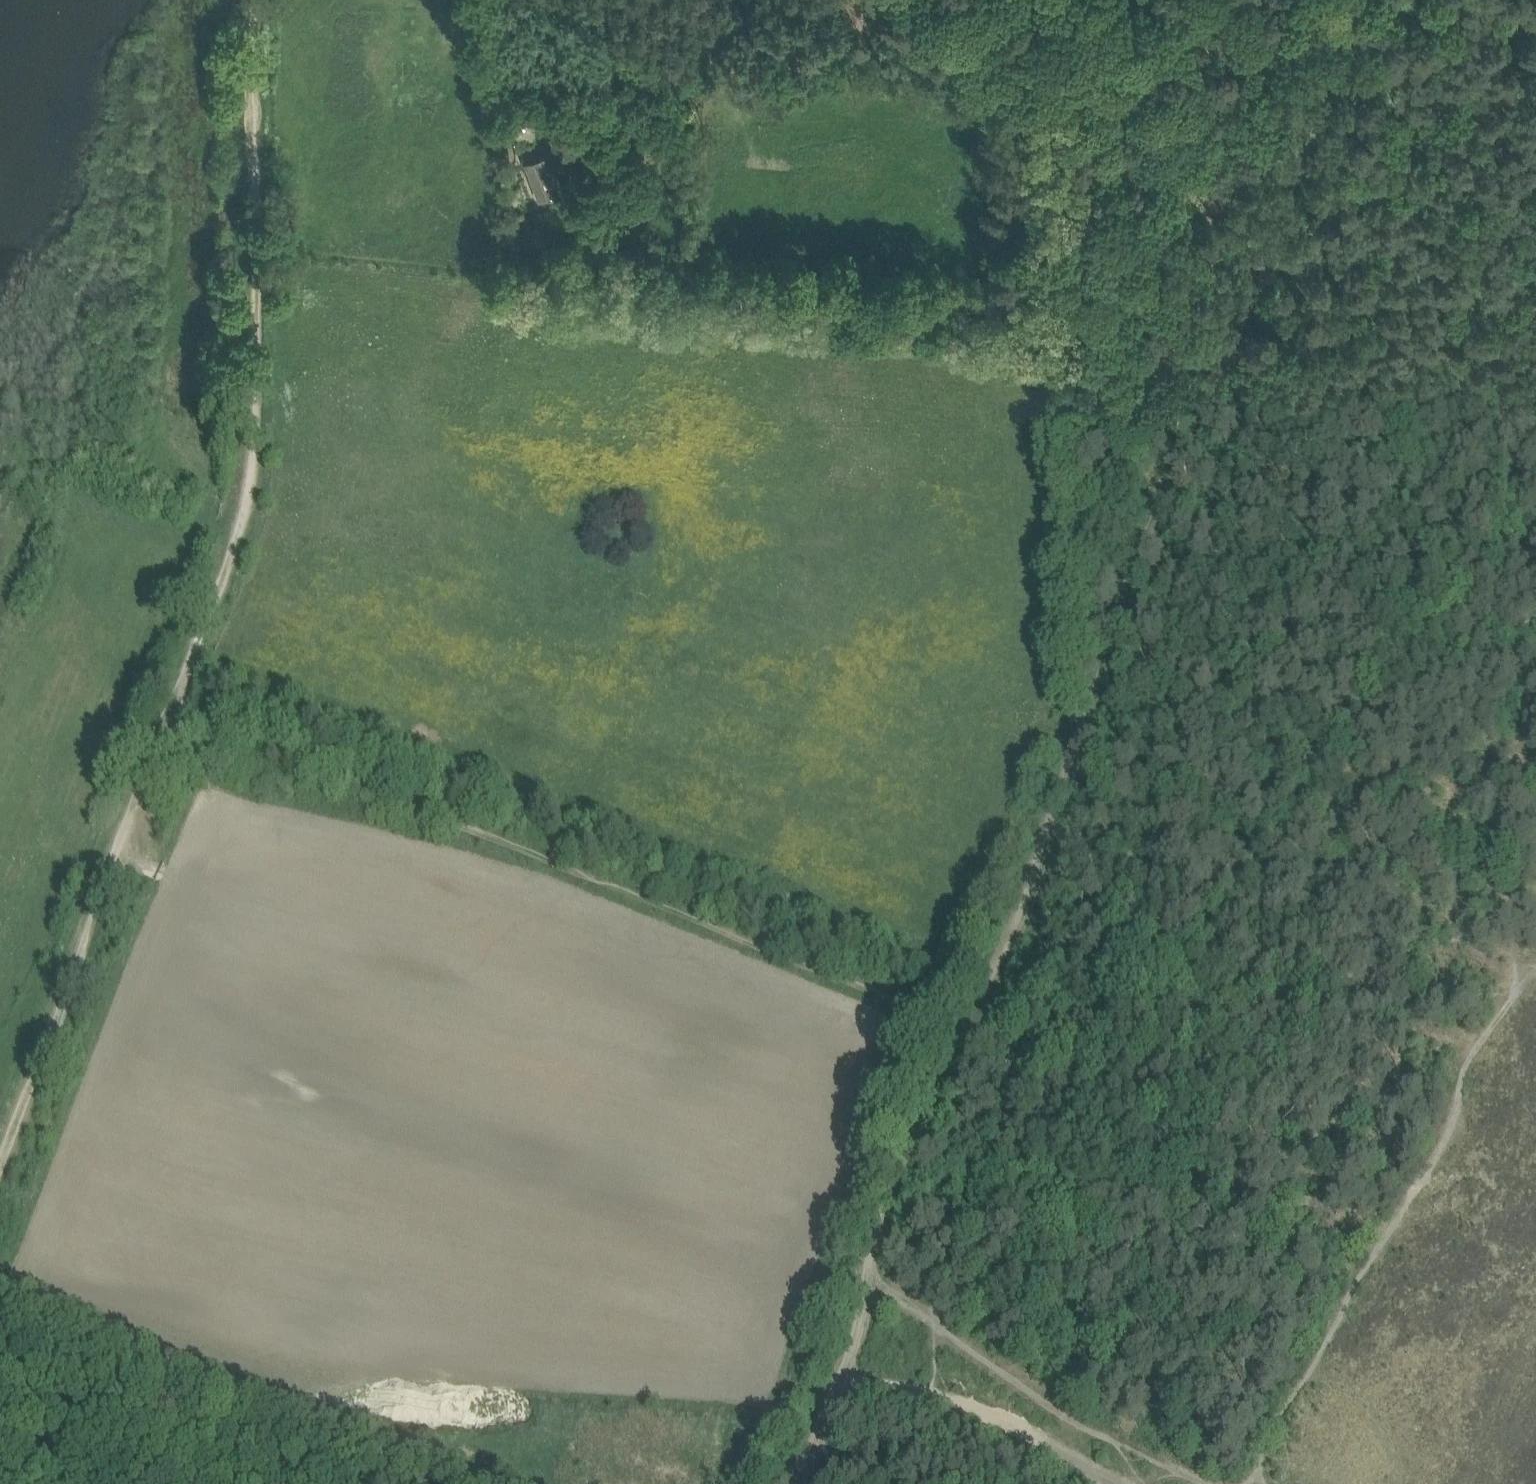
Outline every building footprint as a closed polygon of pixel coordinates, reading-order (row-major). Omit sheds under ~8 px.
[(550,151),(523,160),(537,200),(564,190),(550,151)]
